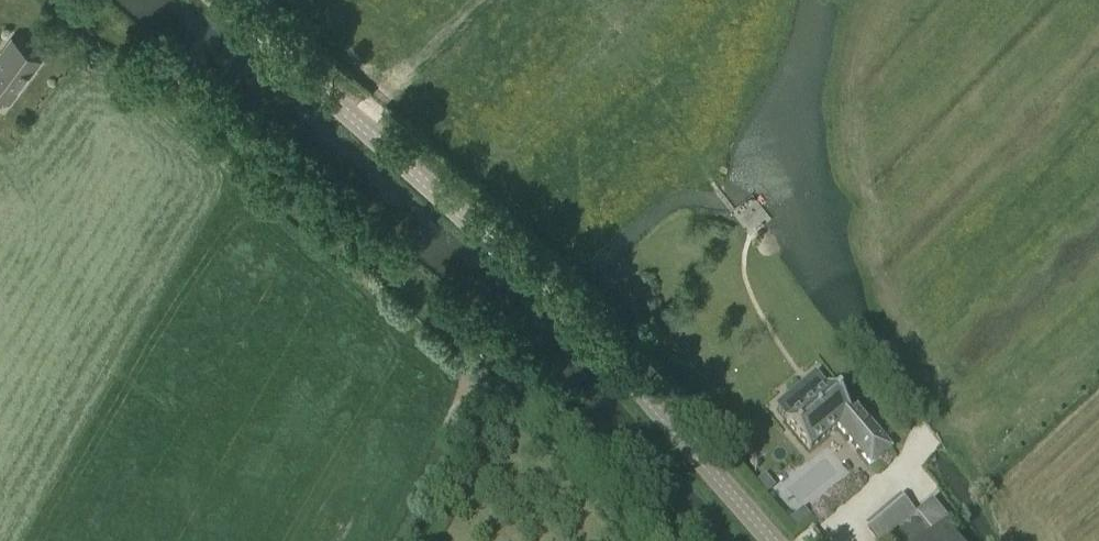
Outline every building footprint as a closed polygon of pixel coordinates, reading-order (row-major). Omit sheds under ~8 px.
[(40,59),(11,38),(0,53),(0,94),(9,101),(40,59)] [(849,414),(827,387),(784,423),(807,450),(836,427),(869,466),(889,449),(855,408),(849,414)] [(891,536),(915,516),(901,499),(878,519),(891,536)] [(804,509),(789,521),(796,529),(811,517),(804,509)] [(943,526),(921,540),(956,540),(943,526)]
